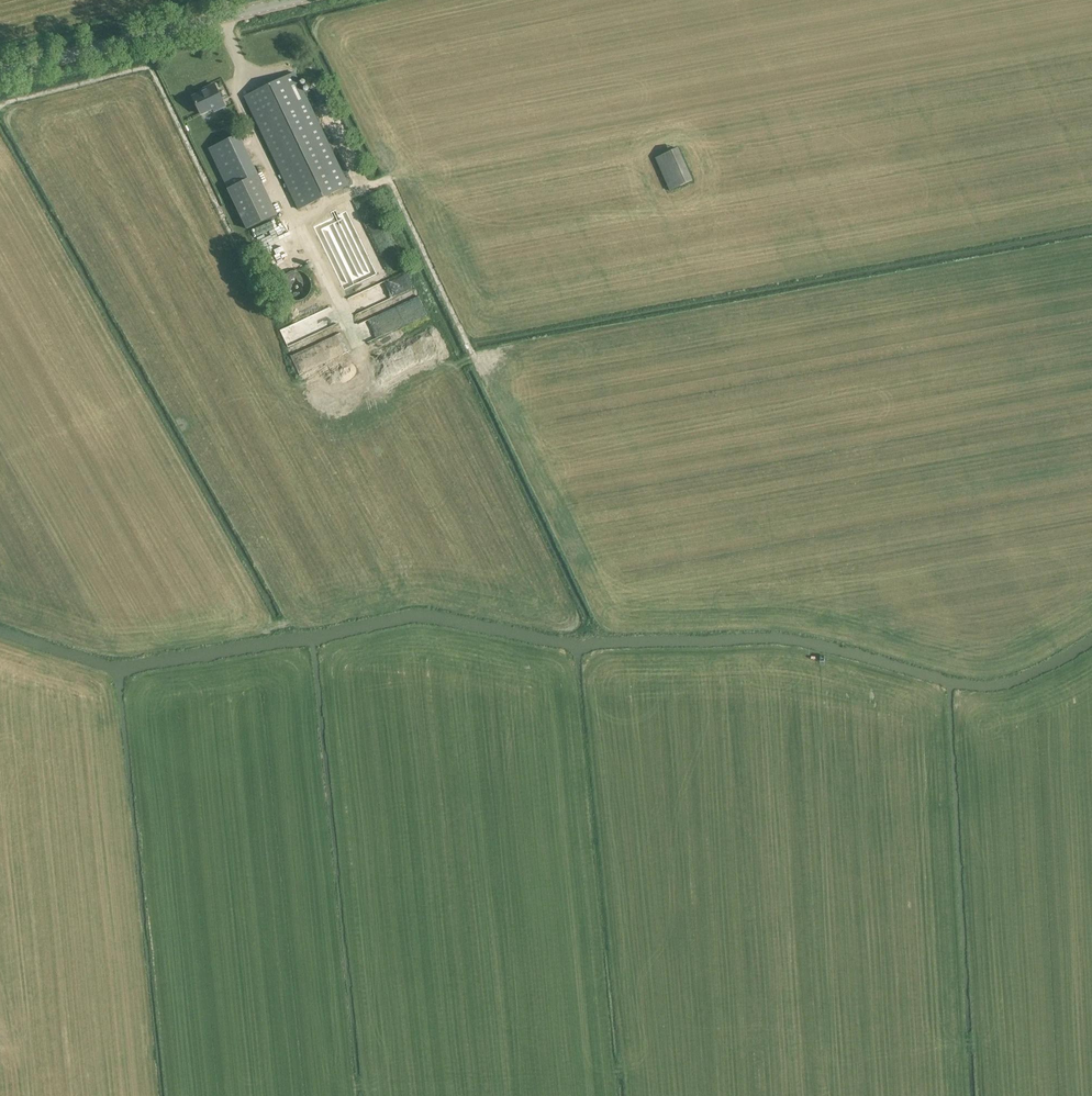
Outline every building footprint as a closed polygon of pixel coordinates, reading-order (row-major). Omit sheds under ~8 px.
[(295,72),(244,97),(298,210),(350,185),(295,72)] [(202,92),(193,97),(201,115),(213,109),(215,111),(225,106),(214,84),(201,90),(202,92)] [(208,149),(228,190),(246,229),(278,215),(259,175),(239,134),(208,149)] [(678,148),(655,158),(670,191),(693,181),(678,148)] [(266,227),(270,238),(289,232),(285,221),(266,227)] [(386,235),(374,241),(387,269),(399,264),(386,235)] [(294,301),(296,301),(299,301),(302,300),(304,299),(306,297),(308,296),(309,293),(311,291),(311,288),(311,286),(311,283),(311,281),(309,278),(308,276),(306,274),(304,273),(302,272),(299,271),(296,271),(294,271),(291,272),(289,273),(287,274),(285,276),(283,278),(282,281),(282,283),(281,286),(282,288),(282,291),(283,293),(285,296),(287,297),(289,299),(291,300),(294,301)] [(365,306),(383,302),(379,286),(361,291),(365,306)] [(420,296),(359,322),(367,339),(427,314),(420,296)] [(289,345),(309,336),(303,320),(282,328),(289,345)]
